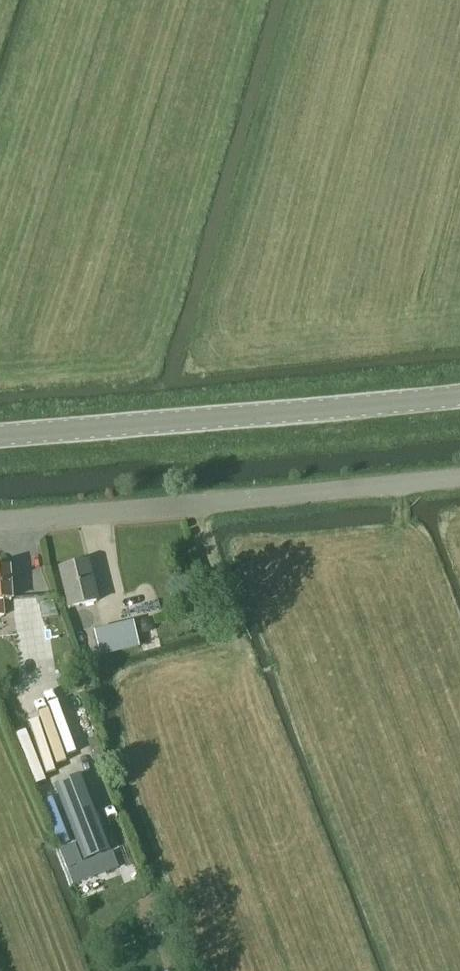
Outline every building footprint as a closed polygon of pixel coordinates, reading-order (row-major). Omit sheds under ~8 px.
[(69,609),(96,602),(87,563),(60,569),(69,609)] [(4,616),(2,601),(11,600),(9,568),(0,569),(0,617),(4,616)] [(140,630),(144,633),(149,632),(152,628),(151,623),(147,620),(142,621),(139,625),(140,630)] [(99,656),(138,646),(133,623),(94,633),(99,656)] [(81,776),(56,786),(84,861),(110,851),(81,776)] [(74,844),(59,850),(73,886),(118,869),(112,853),(111,853),(82,864),(74,844)]
